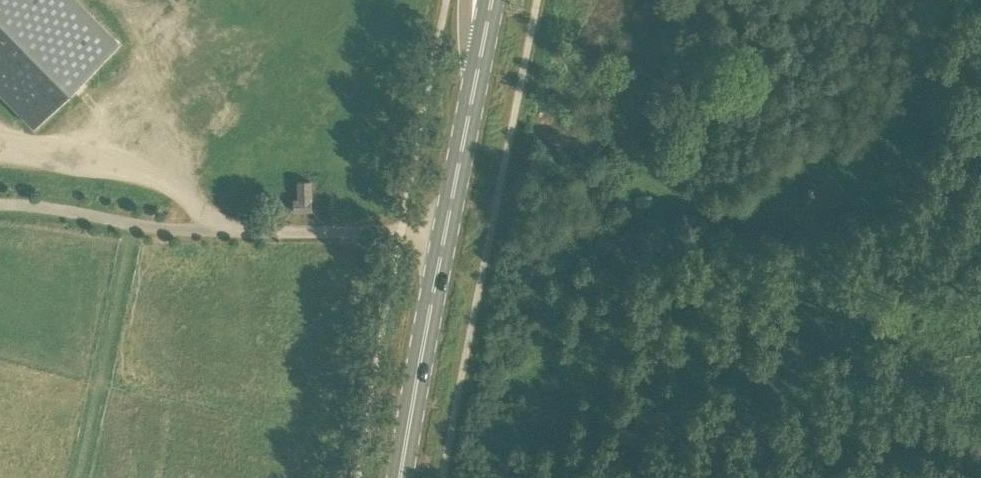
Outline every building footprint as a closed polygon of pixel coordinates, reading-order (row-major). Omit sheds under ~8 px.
[(31,134),(122,44),(92,14),(79,0),(0,0),(0,102),(31,134)] [(311,181),(299,181),(300,200),(294,200),(294,211),(312,210),(311,181)] [(651,196),(635,197),(636,210),(652,208),(651,196)]
